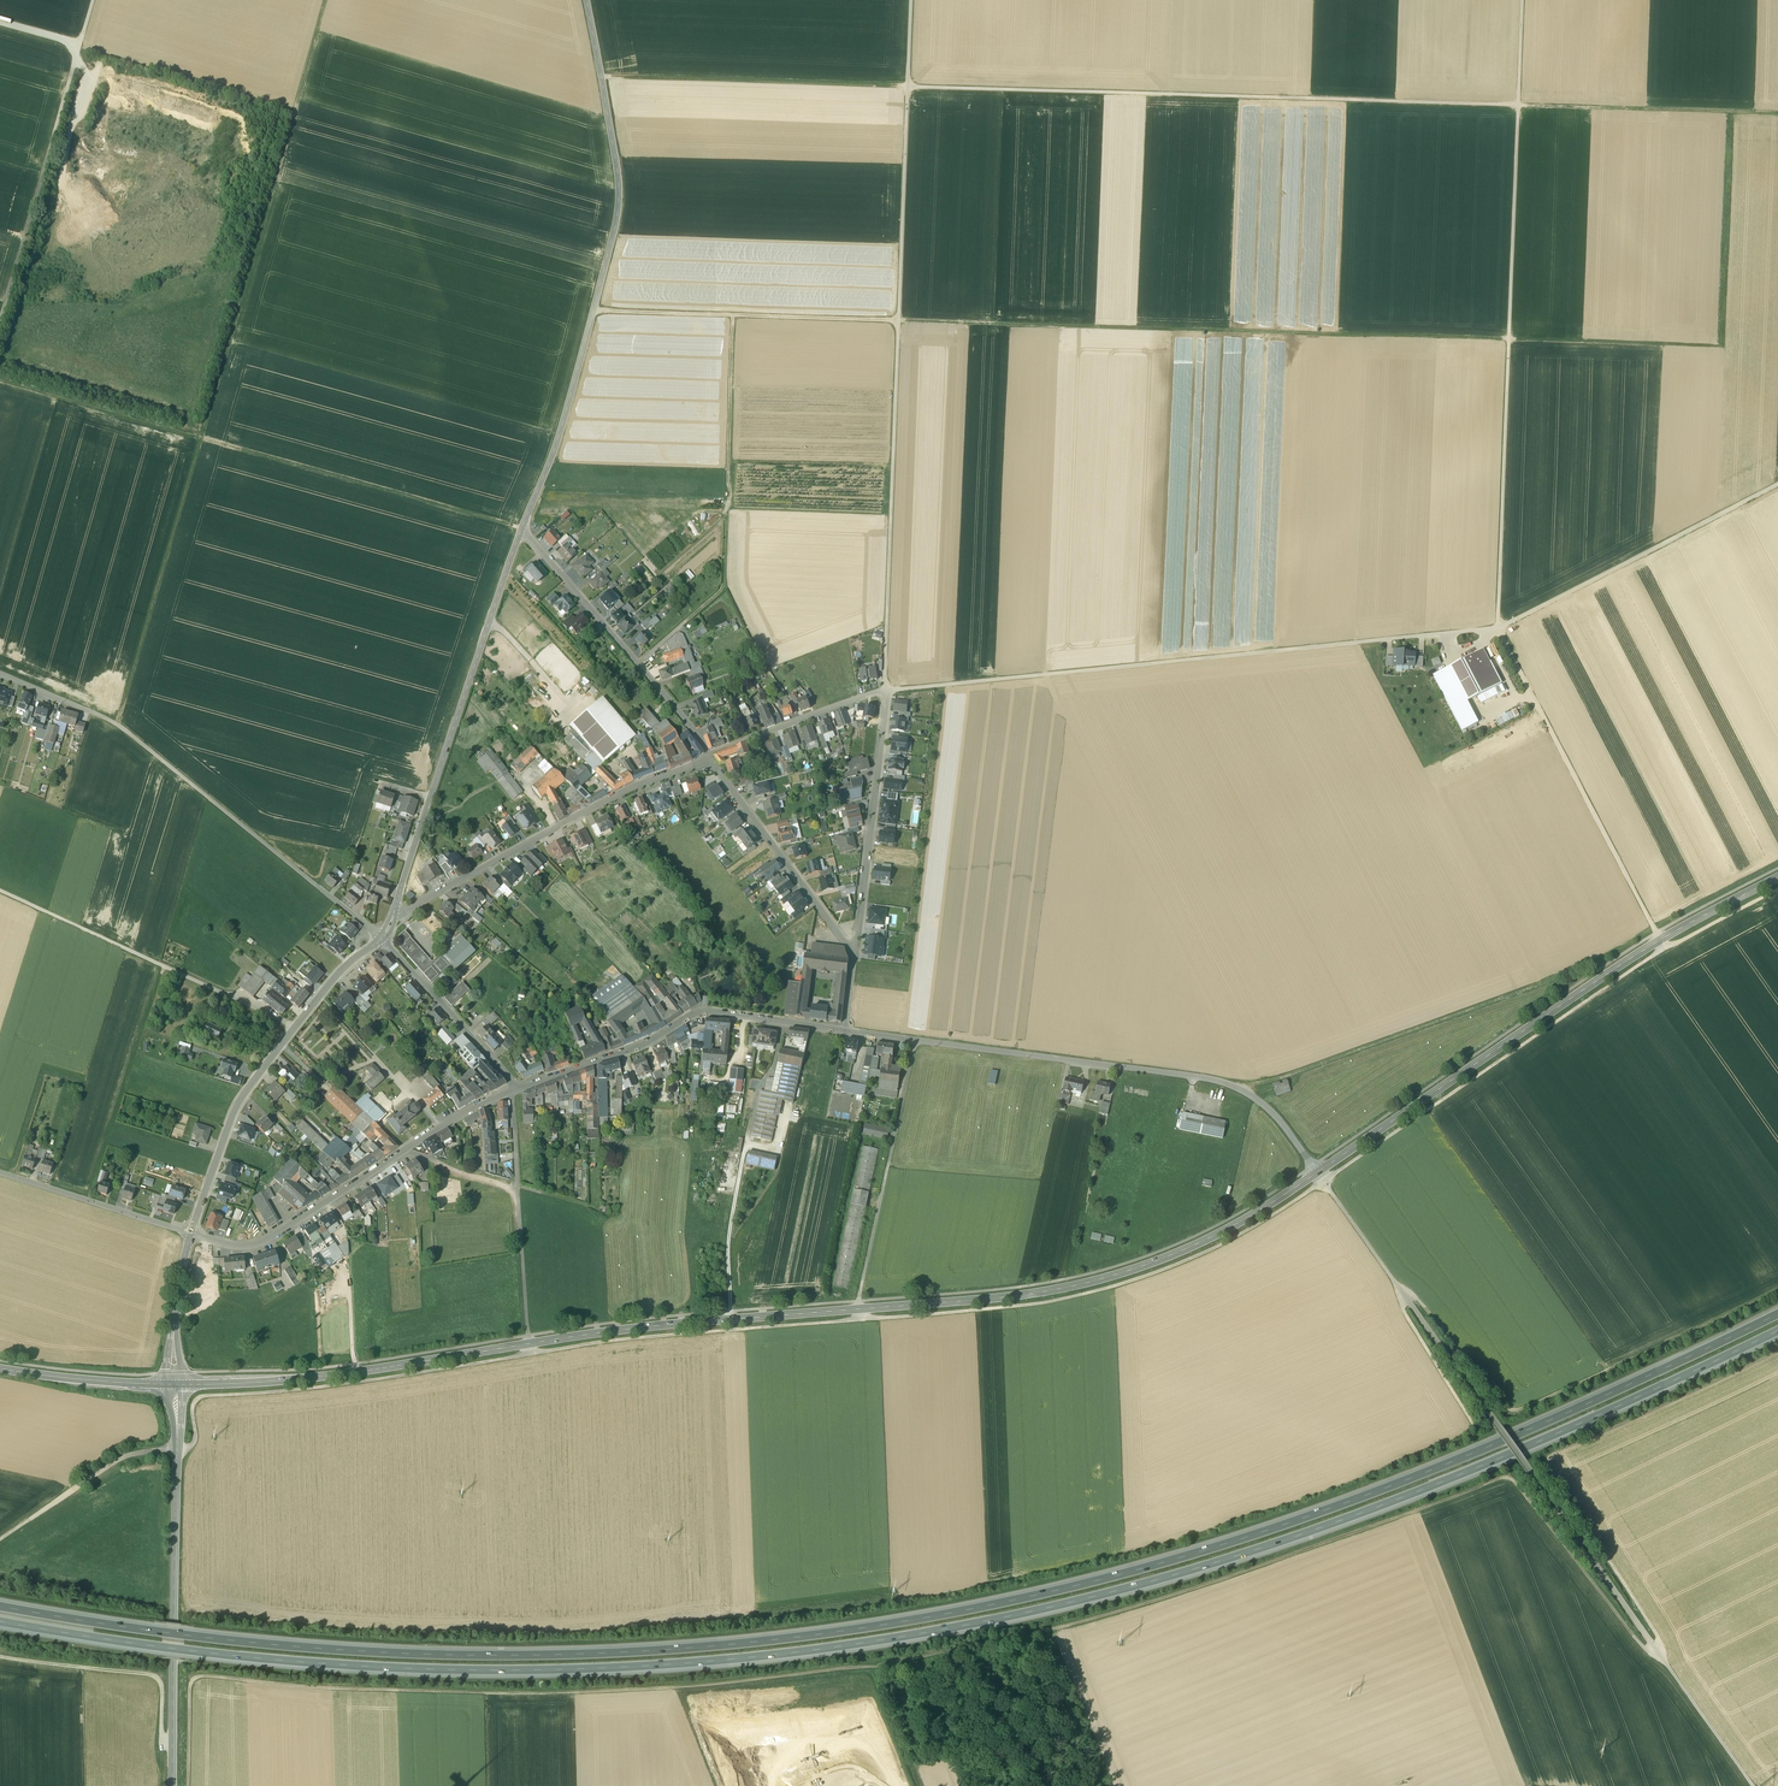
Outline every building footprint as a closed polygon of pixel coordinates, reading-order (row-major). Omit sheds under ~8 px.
[(567,512),(560,518),(563,521),(569,515),(567,512)] [(553,530),(544,538),(552,547),(558,542),(561,539),(553,530)] [(558,542),(561,545),(569,538),(566,535),(561,539),(558,542)] [(569,538),(561,545),(563,548),(567,544),(568,546),(573,542),(570,538),(569,538)] [(563,548),(558,553),(567,563),(576,555),(568,546),(567,544),(563,548)] [(586,556),(573,567),(577,572),(577,571),(583,578),(592,571),(589,567),(593,563),(586,556)] [(604,560),(597,566),(600,569),(605,565),(607,563),(604,560)] [(529,563),(524,567),(522,572),(524,574),(528,572),(527,571),(532,567),(529,563)] [(546,575),(536,563),(532,567),(527,571),(528,572),(537,583),(546,575)] [(622,575),(625,579),(634,573),(631,569),(622,575)] [(609,582),(601,573),(589,583),(595,591),(599,588),(601,589),(609,582)] [(615,582),(608,588),(611,591),(617,586),(615,582)] [(611,591),(599,600),(608,610),(611,608),(613,607),(612,606),(613,606),(619,601),(611,591)] [(553,595),(547,600),(552,606),(559,601),(553,595)] [(566,597),(554,606),(559,612),(562,610),(566,614),(574,607),(566,597)] [(619,601),(613,606),(618,611),(624,606),(619,601)] [(627,603),(618,612),(624,619),(627,617),(634,611),(627,603)] [(624,619),(618,612),(610,618),(617,625),(624,619)] [(574,620),(571,624),(572,626),(575,629),(577,629),(578,631),(581,631),(582,630),(582,627),(587,623),(585,620),(585,619),(581,615),(574,620)] [(571,617),(563,624),(568,629),(572,626),(571,624),(574,620),(571,617)] [(624,619),(617,625),(624,634),(629,630),(634,626),(634,625),(627,617),(624,619)] [(651,621),(649,623),(651,626),(658,620),(655,617),(651,621)] [(649,618),(641,625),(643,628),(649,623),(651,621),(649,618)] [(637,623),(634,625),(634,626),(629,630),(631,633),(640,626),(637,623)] [(703,635),(709,632),(704,625),(699,629),(703,635)] [(700,630),(694,633),(697,639),(703,636),(700,630)] [(646,637),(643,633),(636,639),(643,647),(651,640),(647,636),(646,637)] [(682,634),(678,633),(666,643),(670,654),(680,650),(687,647),(682,634)] [(666,643),(660,649),(662,656),(670,654),(666,643)] [(695,667),(687,647),(680,650),(683,657),(686,666),(687,666),(689,671),(696,669),(695,667)] [(670,654),(662,656),(665,664),(683,657),(680,650),(670,654)] [(1483,650),(1433,676),(1462,731),(1478,723),(1467,702),(1502,684),(1490,662),(1483,650)] [(1403,651),(1394,651),(1394,657),(1393,667),(1402,668),(1402,666),(1403,653),(1403,651)] [(1415,654),(1403,653),(1402,666),(1409,666),(1409,664),(1414,664),(1415,657),(1415,654)] [(1394,657),(1386,657),(1385,666),(1393,667),(1394,657)] [(1423,658),(1415,657),(1414,664),(1414,667),(1423,667),(1423,658)] [(1439,658),(1432,660),(1434,667),(1441,664),(1439,658)] [(686,666),(672,671),(673,675),(674,677),(689,671),(687,666),(686,666)] [(700,668),(690,672),(692,678),(693,678),(699,676),(699,675),(703,674),(700,668)] [(668,669),(658,673),(662,682),(671,678),(671,676),(668,669)] [(866,670),(860,671),(862,683),(868,682),(867,680),(871,680),(871,681),(877,680),(875,669),(870,670),(870,671),(866,672),(866,670)] [(693,678),(686,681),(688,686),(690,691),(702,686),(703,686),(700,681),(701,680),(699,676),(693,678)] [(581,690),(591,683),(587,678),(578,684),(581,690)] [(0,689),(0,702),(8,705),(10,697),(11,694),(0,690),(1,689),(0,689)] [(712,692),(701,696),(704,701),(714,697),(712,692)] [(33,696),(24,693),(20,703),(24,705),(28,706),(29,706),(33,696)] [(800,701),(795,694),(791,696),(792,699),(796,705),(798,704),(797,702),(800,701)] [(602,698),(570,725),(574,730),(603,764),(636,737),(602,698)] [(800,701),(797,702),(798,704),(801,712),(810,708),(807,698),(800,701)] [(701,701),(690,705),(692,709),(691,709),(693,715),(694,715),(696,719),(707,715),(705,711),(706,710),(704,704),(703,705),(701,701)] [(908,703),(896,701),(894,711),(900,712),(907,713),(908,703)] [(28,706),(24,705),(22,711),(26,712),(22,723),(29,726),(34,708),(29,706),(28,706)] [(50,708),(39,705),(36,715),(42,717),(47,718),(50,708)] [(784,707),(781,708),(785,718),(793,715),(793,714),(790,705),(784,707)] [(768,707),(766,706),(761,708),(760,710),(763,716),(768,723),(769,723),(773,721),(771,716),(770,716),(768,712),(769,711),(768,707)] [(875,707),(865,706),(864,717),(869,718),(874,719),(875,707)] [(752,717),(748,708),(741,711),(746,720),(752,717)] [(1514,708),(1494,718),(1498,726),(1518,716),(1514,708)] [(70,714),(62,711),(59,722),(63,724),(63,722),(67,724),(70,714)] [(656,726),(643,711),(638,715),(651,729),(656,726)] [(845,711),(836,715),(837,718),(836,718),(838,722),(839,722),(841,726),(849,723),(845,711)] [(78,716),(70,714),(67,724),(72,725),(71,726),(75,727),(77,723),(78,716)] [(778,714),(771,716),(773,721),(775,725),(782,723),(778,714)] [(756,720),(754,716),(752,717),(746,720),(750,730),(759,726),(756,720)] [(763,716),(760,718),(762,722),(763,723),(767,728),(771,727),(769,723),(768,723),(763,716)] [(898,720),(893,719),(892,730),(904,732),(906,721),(898,720)] [(829,720),(818,724),(822,734),(823,736),(833,732),(829,720)] [(63,724),(59,722),(57,721),(55,727),(59,728),(57,734),(64,737),(67,724),(63,722),(63,724)] [(662,725),(656,726),(651,729),(657,737),(658,736),(671,727),(666,721),(662,725)] [(34,722),(32,727),(33,727),(38,729),(43,730),(45,725),(40,723),(34,722)] [(85,725),(77,723),(75,727),(74,730),(83,733),(85,725)] [(43,741),(47,742),(51,726),(52,726),(52,725),(48,724),(46,731),(43,741)] [(712,727),(703,731),(706,737),(705,738),(704,738),(709,751),(716,748),(714,743),(713,741),(718,739),(715,732),(720,730),(718,725),(712,727)] [(51,726),(47,742),(53,744),(54,744),(57,734),(59,728),(55,727),(52,726),(51,726)] [(812,726),(801,730),(807,745),(817,741),(812,726)] [(671,727),(658,736),(660,741),(661,744),(663,748),(669,744),(674,741),(678,738),(671,727)] [(38,729),(36,738),(43,741),(46,731),(43,730),(38,729)] [(593,752),(583,761),(585,763),(594,772),(600,767),(603,764),(574,730),(573,731),(593,752)] [(573,731),(563,740),(583,761),(593,752),(573,731)] [(688,731),(678,738),(682,743),(684,741),(688,738),(691,736),(688,731)] [(799,746),(794,733),(784,737),(787,746),(789,750),(799,746)] [(697,742),(691,736),(688,738),(692,746),(697,742)] [(652,753),(651,749),(644,737),(638,740),(642,744),(646,751),(650,763),(655,761),(654,758),(653,755),(652,753)] [(899,739),(894,738),(894,740),(892,749),(892,751),(901,752),(906,753),(908,740),(899,739)] [(777,739),(766,743),(771,756),(782,752),(781,749),(777,739)] [(684,741),(682,743),(687,752),(687,753),(692,761),(695,759),(693,755),(684,741)] [(53,744),(47,742),(44,749),(51,751),(53,744)] [(700,746),(697,742),(692,746),(696,751),(696,753),(693,755),(695,759),(704,753),(700,746)] [(682,755),(680,756),(681,758),(676,760),(676,762),(678,761),(680,766),(684,764),(692,761),(687,753),(687,752),(682,743),(677,746),(682,755)] [(746,743),(716,754),(719,758),(724,757),(738,752),(740,759),(742,764),(752,761),(746,743)] [(663,748),(665,753),(667,760),(668,762),(670,767),(671,769),(680,766),(678,761),(676,762),(676,760),(675,759),(676,759),(673,753),(669,744),(663,748)] [(540,756),(531,747),(515,762),(522,770),(534,758),(536,760),(540,756)] [(523,792),(491,751),(477,762),(485,773),(490,770),(512,800),(523,792)] [(646,753),(640,755),(639,757),(644,770),(643,770),(643,771),(641,772),(643,778),(654,773),(652,768),(651,767),(651,768),(646,753)] [(540,756),(536,760),(541,764),(545,761),(540,756)] [(724,757),(719,758),(717,760),(720,766),(726,764),(724,757)] [(655,761),(650,763),(652,768),(654,773),(659,771),(659,772),(670,767),(668,762),(667,760),(663,762),(662,759),(658,760),(655,761)] [(740,759),(726,764),(729,774),(740,771),(738,765),(742,764),(740,759)] [(867,759),(851,763),(852,769),(850,770),(851,773),(851,774),(855,773),(868,769),(867,766),(869,766),(867,759)] [(896,772),(903,773),(904,761),(895,759),(890,759),(888,771),(889,771),(896,772)] [(641,772),(635,774),(626,760),(625,761),(621,763),(623,765),(625,769),(627,773),(630,777),(633,782),(643,778),(641,772)] [(554,770),(545,761),(541,764),(540,765),(548,775),(554,770)] [(515,762),(511,766),(518,773),(522,770),(515,762)] [(594,772),(585,763),(582,766),(591,777),(595,773),(594,772)] [(591,777),(582,766),(574,773),(565,781),(572,788),(575,791),(579,787),(591,777)] [(615,783),(600,767),(594,772),(595,773),(614,791),(624,786),(621,780),(615,783)] [(570,768),(560,776),(565,781),(574,773),(570,768)] [(560,776),(554,770),(548,775),(546,776),(555,788),(565,781),(560,776)] [(625,774),(619,777),(621,780),(624,786),(633,782),(627,773),(625,774)] [(546,776),(532,787),(541,799),(547,795),(552,791),(555,788),(546,776)] [(752,776),(744,778),(746,786),(753,784),(754,784),(752,776)] [(744,778),(738,780),(739,787),(746,786),(744,778)] [(894,780),(886,779),(885,789),(902,791),(903,781),(894,780)] [(697,780),(686,783),(689,793),(700,789),(697,780)] [(669,782),(661,785),(664,792),(671,789),(671,788),(669,782)] [(712,783),(706,788),(708,792),(709,791),(715,787),(712,783)] [(854,785),(845,787),(845,788),(839,790),(842,802),(851,799),(851,801),(861,798),(859,790),(862,789),(861,784),(861,783),(854,785)] [(753,784),(746,786),(748,792),(755,791),(754,787),(753,784)] [(764,795),(771,794),(768,784),(754,787),(755,791),(756,797),(758,797),(764,795)] [(715,787),(709,791),(716,800),(723,795),(716,785),(715,787)] [(583,791),(579,787),(575,791),(589,805),(606,796),(601,791),(589,798),(582,791),(583,791)] [(575,791),(572,788),(569,791),(569,790),(565,794),(578,806),(581,810),(589,805),(575,791)] [(664,792),(663,792),(664,794),(665,794),(667,798),(670,796),(669,794),(672,793),(671,789),(664,792)] [(558,800),(552,791),(547,795),(551,803),(558,800)] [(388,794),(380,792),(379,796),(377,804),(384,806),(388,794)] [(888,793),(887,801),(897,803),(898,794),(888,793)] [(395,797),(388,794),(384,806),(391,808),(394,800),(395,797)] [(664,794),(656,798),(658,801),(654,803),(658,812),(663,810),(666,810),(665,809),(671,806),(667,798),(665,794),(664,794)] [(785,794),(771,797),(772,801),(777,800),(778,802),(787,800),(785,794)] [(655,795),(649,798),(652,804),(654,803),(658,801),(656,798),(655,795)] [(418,802),(404,797),(402,803),(404,803),(401,813),(413,817),(418,802)] [(641,797),(638,799),(634,801),(638,811),(640,810),(642,815),(644,814),(645,814),(648,813),(643,801),(641,797)] [(566,813),(561,804),(559,799),(558,800),(551,803),(554,807),(552,808),(559,821),(568,816),(566,813)] [(646,800),(643,801),(648,813),(649,816),(652,815),(646,800)] [(772,801),(764,803),(767,818),(781,814),(778,802),(777,800),(772,801)] [(734,809),(727,801),(715,810),(713,811),(713,812),(719,820),(734,809)] [(887,801),(884,801),(881,823),(896,825),(899,803),(897,803),(887,801)] [(536,816),(527,804),(523,807),(527,812),(532,819),(536,816)] [(578,806),(566,813),(568,816),(572,814),(581,810),(578,806)] [(624,806),(616,810),(622,822),(630,818),(624,806)] [(713,807),(704,814),(706,817),(709,815),(713,812),(713,811),(715,810),(713,807)] [(853,808),(846,810),(848,818),(860,815),(858,807),(853,808)] [(527,812),(517,819),(524,829),(526,829),(528,828),(529,825),(533,822),(533,820),(532,819),(527,812)] [(736,812),(728,818),(730,821),(738,815),(736,812)] [(730,821),(726,824),(728,827),(731,828),(733,831),(743,824),(739,818),(740,817),(738,815),(730,821)] [(860,815),(848,818),(850,825),(857,824),(862,822),(860,815)] [(515,824),(509,816),(504,820),(506,824),(507,823),(507,824),(509,822),(512,827),(515,824)] [(607,816),(595,822),(596,824),(601,833),(603,832),(613,827),(607,816)] [(634,819),(630,821),(634,828),(638,826),(634,819)] [(788,820),(777,823),(778,829),(789,826),(788,820)] [(410,826),(399,822),(394,840),(398,841),(404,843),(410,826)] [(509,822),(507,824),(507,823),(506,824),(500,828),(503,832),(505,831),(510,838),(515,834),(517,833),(512,827),(509,822)] [(601,833),(596,824),(591,827),(596,837),(603,833),(603,832),(601,833)] [(744,832),(739,836),(744,842),(754,835),(749,828),(744,832)] [(792,828),(779,831),(782,842),(786,841),(786,842),(791,841),(790,840),(795,839),(792,828)] [(742,829),(734,835),(736,838),(739,836),(744,832),(742,829)] [(590,839),(586,830),(582,832),(586,841),(590,839)] [(484,838),(488,843),(492,849),(499,843),(491,832),(484,838)] [(582,832),(571,838),(575,845),(576,844),(579,850),(588,845),(586,841),(582,832)] [(891,833),(881,832),(880,842),(894,844),(895,833),(891,833)] [(852,833),(837,836),(841,853),(857,849),(852,833)] [(484,838),(481,835),(477,838),(484,846),(488,843),(484,838)] [(754,835),(744,842),(749,849),(754,845),(759,842),(754,835)] [(479,850),(484,846),(477,838),(473,841),(476,846),(479,850)] [(562,840),(550,847),(551,849),(555,855),(555,856),(557,860),(568,854),(569,854),(567,850),(562,840)] [(754,845),(749,849),(745,851),(748,854),(756,848),(754,845)] [(397,848),(390,846),(387,854),(394,856),(397,848)] [(476,846),(468,852),(470,855),(472,859),(473,858),(473,859),(482,853),(479,850),(476,846)] [(804,846),(793,849),(795,859),(801,857),(801,858),(807,857),(804,846)] [(449,852),(443,856),(448,862),(446,863),(450,868),(451,868),(454,866),(456,868),(462,863),(461,861),(457,855),(456,855),(455,854),(452,856),(449,852)] [(538,857),(533,852),(527,857),(538,868),(544,863),(538,857)] [(546,860),(540,854),(538,857),(544,863),(546,860)] [(393,861),(383,857),(379,869),(389,872),(393,861)] [(538,868),(527,857),(522,863),(526,868),(533,874),(538,868)] [(723,860),(728,866),(731,863),(727,857),(723,860)] [(824,868),(822,860),(819,861),(822,872),(827,870),(827,869),(827,867),(824,868)] [(769,866),(763,870),(763,871),(768,878),(772,875),(781,869),(775,861),(769,866)] [(819,861),(807,864),(810,875),(819,873),(822,872),(819,861)] [(446,863),(441,867),(446,874),(452,870),(451,868),(450,868),(446,863)] [(767,863),(759,869),(761,872),(763,871),(763,870),(769,866),(767,863)] [(517,869),(512,864),(506,870),(516,880),(519,876),(521,873),(517,869)] [(434,865),(422,872),(423,873),(428,881),(429,883),(440,876),(434,865)] [(524,870),(520,866),(517,869),(521,873),(523,875),(526,872),(524,870)] [(335,868),(331,873),(335,877),(339,872),(335,868)] [(533,874),(526,868),(524,870),(526,872),(530,876),(533,874)] [(827,870),(822,872),(819,873),(820,877),(833,874),(831,868),(827,869),(827,870)] [(874,879),(882,880),(890,881),(891,870),(882,869),(882,870),(875,869),(874,879)] [(506,870),(500,876),(505,881),(509,885),(510,885),(512,882),(513,883),(516,880),(506,870)] [(339,872),(335,877),(340,880),(341,879),(341,878),(343,875),(339,872)] [(349,875),(346,872),(343,875),(341,878),(341,879),(344,881),(349,875)] [(335,877),(331,873),(325,881),(333,888),(340,880),(335,877)] [(423,873),(417,876),(421,884),(428,881),(423,873)] [(774,883),(772,884),(775,888),(774,888),(775,891),(789,881),(788,878),(785,880),(782,877),(776,882),(774,883)] [(368,883),(361,878),(357,883),(364,888),(368,883)] [(496,883),(491,878),(487,883),(484,887),(492,895),(494,897),(497,894),(495,891),(499,887),(495,883),(496,883)] [(831,878),(820,880),(823,892),(834,889),(831,878)] [(509,885),(505,881),(503,883),(505,886),(509,889),(512,887),(510,885),(509,885)] [(789,881),(775,891),(777,893),(778,893),(781,896),(788,890),(793,887),(791,884),(791,883),(789,881)] [(364,888),(357,883),(355,886),(361,891),(362,891),(364,888)] [(854,883),(845,885),(845,886),(838,888),(839,892),(841,891),(848,889),(854,888),(854,883)] [(383,885),(379,884),(378,887),(376,894),(380,895),(379,896),(386,898),(390,887),(383,885)] [(361,891),(355,886),(351,891),(361,899),(363,892),(362,891),(361,891)] [(509,889),(505,886),(502,888),(509,895),(512,892),(509,889)] [(481,897),(472,889),(466,895),(481,908),(486,902),(481,897)] [(848,889),(841,891),(843,899),(848,898),(847,896),(850,895),(848,889)] [(361,899),(351,891),(345,898),(355,906),(361,899)] [(376,894),(371,892),(368,901),(376,904),(379,896),(380,895),(376,894)] [(791,897),(787,900),(788,902),(792,907),(803,899),(798,892),(791,897)] [(493,902),(484,893),(481,897),(486,902),(490,905),(493,902)] [(783,899),(781,900),(785,905),(788,902),(787,900),(791,897),(789,894),(786,897),(783,899)] [(481,908),(466,895),(461,902),(469,909),(475,914),(481,908)] [(843,899),(833,902),(836,913),(836,912),(844,910),(844,911),(850,909),(848,898),(843,899)] [(803,899),(792,907),(795,912),(797,914),(801,911),(808,906),(803,899)] [(454,908),(447,902),(440,911),(451,920),(455,915),(451,912),(454,908)] [(869,923),(876,924),(885,925),(887,910),(871,908),(869,923)] [(795,912),(792,915),(795,920),(803,914),(801,911),(797,914),(795,912)] [(482,920),(475,914),(472,917),(479,923),(482,920)] [(362,927),(354,920),(351,923),(354,925),(352,928),(357,932),(358,932),(362,927)] [(348,924),(344,930),(343,929),(340,932),(343,935),(343,934),(351,940),(357,932),(352,928),(348,924)] [(871,929),(870,938),(884,939),(885,931),(871,929)] [(442,953),(432,962),(411,938),(405,931),(396,939),(401,944),(399,946),(424,974),(423,975),(431,983),(449,966),(452,963),(442,953)] [(461,936),(442,953),(452,963),(449,966),(453,972),(456,969),(457,969),(475,952),(461,936)] [(870,938),(867,937),(865,954),(868,955),(876,956),(884,957),(885,947),(883,947),(884,939),(870,938)] [(346,946),(336,938),(329,946),(336,952),(339,954),(340,953),(341,953),(343,951),(342,951),(346,946)] [(496,938),(492,942),(498,947),(502,943),(496,938)] [(844,948),(813,944),(811,956),(848,960),(849,960),(844,948)] [(329,946),(328,945),(325,948),(334,955),(336,952),(329,946)] [(383,959),(379,954),(374,958),(375,959),(379,963),(382,961),(381,961),(383,959)] [(383,959),(381,961),(382,961),(389,969),(396,963),(388,955),(383,959)] [(811,956),(806,955),(805,955),(805,956),(804,968),(804,969),(822,971),(828,972),(839,973),(847,974),(847,973),(847,972),(847,968),(848,968),(848,967),(848,962),(848,961),(849,961),(849,960),(848,960),(811,956)] [(375,959),(370,963),(372,965),(374,964),(379,969),(381,967),(379,963),(375,959)] [(372,965),(368,969),(377,980),(384,975),(379,969),(374,964),(372,965)] [(303,968),(299,973),(306,978),(307,980),(309,977),(315,982),(319,978),(320,978),(323,974),(313,966),(311,968),(308,966),(305,969),(303,968)] [(272,976),(260,967),(254,974),(264,982),(267,984),(272,976)] [(811,970),(804,969),(802,984),(801,990),(808,991),(811,970)] [(847,974),(839,973),(836,1000),(844,1001),(844,1000),(845,992),(846,983),(847,974)] [(247,974),(238,985),(243,989),(251,978),(247,974)] [(251,978),(243,989),(252,997),(264,982),(254,974),(251,978)] [(622,976),(590,998),(598,1009),(606,1020),(613,1015),(635,999),(640,996),(631,985),(622,976)] [(652,976),(635,988),(641,995),(645,1002),(654,996),(659,1004),(664,1001),(668,997),(669,997),(664,990),(652,976)] [(306,978),(303,981),(311,987),(315,982),(309,977),(307,980),(306,978)] [(364,977),(353,986),(362,996),(368,991),(367,989),(371,986),(364,977)] [(455,980),(449,985),(452,988),(457,983),(455,980)] [(278,981),(272,989),(280,995),(280,994),(285,987),(278,981)] [(413,982),(405,988),(417,1001),(424,994),(413,982)] [(789,982),(784,1016),(789,1016),(794,983),(789,982)] [(294,987),(289,983),(285,987),(291,991),(294,987)] [(462,983),(445,998),(451,1005),(460,998),(469,990),(462,983)] [(664,988),(667,992),(671,997),(673,996),(678,992),(676,990),(671,983),(664,988)] [(794,983),(789,1016),(797,1017),(801,990),(802,984),(794,983)] [(371,986),(367,989),(368,991),(371,994),(375,991),(376,990),(371,986)] [(686,993),(681,986),(676,990),(678,992),(685,1001),(690,997),(687,992),(686,993)] [(291,991),(285,987),(280,994),(285,998),(289,993),(291,991)] [(280,995),(272,989),(269,992),(281,1002),(285,998),(280,994),(280,995)] [(302,989),(296,996),(304,1002),(309,995),(302,989)] [(808,991),(801,990),(797,1017),(810,1019),(811,1011),(806,1011),(808,991)] [(281,1002),(269,992),(263,1001),(271,1008),(275,1002),(278,1005),(281,1002)] [(354,1001),(346,992),(333,1004),(341,1013),(354,1001)] [(641,995),(640,996),(635,999),(641,1007),(645,1014),(647,1012),(650,1010),(645,1002),(641,995)] [(698,995),(692,999),(696,1005),(701,1002),(698,995)] [(295,998),(291,1002),(298,1008),(304,1002),(296,996),(295,998)] [(366,1003),(360,996),(357,998),(368,1011),(372,1007),(367,1001),(366,1003)] [(654,996),(645,1002),(650,1010),(654,1008),(657,1005),(659,1004),(654,996)] [(669,997),(668,997),(664,1001),(667,1006),(668,1006),(671,1010),(669,1012),(671,1015),(670,1015),(674,1020),(682,1014),(669,997)] [(685,1001),(684,1001),(690,1009),(696,1005),(692,999),(690,997),(685,1001)] [(368,1011),(357,998),(354,1001),(365,1013),(368,1011)] [(635,999),(613,1015),(619,1023),(641,1007),(635,999)] [(844,1001),(836,1000),(833,1022),(841,1023),(841,1022),(842,1016),(842,1015),(843,1008),(843,1007),(844,1001)] [(684,1001),(678,1005),(683,1014),(690,1009),(684,1001)] [(278,1005),(275,1009),(276,1010),(282,1015),(288,1008),(281,1002),(278,1005)] [(662,1012),(657,1005),(654,1008),(658,1015),(662,1012)] [(828,1010),(812,1008),(812,1007),(811,1011),(810,1019),(810,1020),(811,1020),(826,1022),(827,1022),(827,1021),(833,1022),(834,1014),(832,1014),(830,1014),(831,1010),(829,1010),(829,1009),(828,1009),(828,1010)] [(580,1008),(565,1014),(567,1020),(570,1027),(574,1025),(583,1022),(585,1021),(585,1020),(580,1008)] [(658,1015),(654,1008),(650,1010),(647,1012),(654,1025),(657,1031),(666,1025),(662,1020),(658,1015)] [(445,1019),(437,1009),(432,1013),(430,1015),(438,1025),(445,1019)] [(493,1012),(482,1022),(486,1027),(486,1026),(488,1028),(499,1018),(493,1012)] [(619,1023),(613,1015),(606,1020),(610,1027),(614,1032),(616,1035),(622,1031),(618,1024),(619,1023)] [(666,1018),(662,1020),(666,1025),(674,1020),(670,1015),(666,1018)] [(588,1019),(585,1020),(585,1021),(583,1022),(587,1031),(593,1028),(588,1019)] [(718,1021),(705,1020),(704,1030),(710,1031),(717,1031),(718,1030),(717,1030),(718,1021)] [(730,1021),(718,1020),(718,1021),(717,1030),(718,1030),(723,1030),(722,1037),(728,1038),(730,1021)] [(697,1021),(686,1025),(687,1028),(688,1031),(695,1027),(694,1026),(698,1024),(697,1021)] [(222,1030),(208,1024),(203,1033),(218,1040),(222,1030)] [(640,1024),(632,1028),(635,1035),(637,1040),(653,1034),(653,1033),(650,1028),(643,1031),(640,1024)] [(584,1049),(574,1025),(570,1027),(573,1033),(576,1041),(580,1051),(584,1049)] [(685,1025),(681,1028),(688,1040),(680,1044),(682,1047),(684,1051),(688,1048),(686,1045),(690,1043),(685,1034),(689,1032),(688,1031),(687,1028),(686,1025),(685,1025)] [(486,1027),(478,1034),(486,1042),(486,1043),(494,1035),(488,1028),(486,1026),(486,1027)] [(450,1033),(445,1027),(439,1032),(444,1038),(450,1033)] [(593,1028),(587,1031),(589,1034),(596,1044),(601,1042),(600,1040),(599,1039),(596,1033),(594,1031),(593,1028)] [(681,1028),(673,1033),(678,1041),(680,1044),(688,1040),(681,1028)] [(603,1040),(609,1038),(604,1029),(598,1031),(599,1032),(602,1037),(603,1040)] [(766,1031),(758,1030),(757,1029),(755,1029),(754,1030),(754,1031),(755,1033),(754,1036),(753,1043),(764,1044),(766,1031)] [(809,1031),(791,1029),(789,1038),(805,1040),(807,1040),(808,1039),(809,1031)] [(627,1038),(622,1031),(616,1035),(618,1038),(620,1040),(623,1046),(637,1040),(635,1035),(627,1038)] [(774,1032),(766,1031),(764,1044),(775,1046),(776,1036),(777,1035),(778,1033),(777,1032),(775,1032),(774,1032)] [(573,1033),(566,1036),(569,1043),(576,1041),(573,1033)] [(673,1033),(665,1038),(667,1047),(672,1045),(676,1043),(678,1041),(673,1033)] [(462,1035),(450,1045),(453,1048),(465,1038),(462,1035)] [(494,1035),(486,1043),(492,1049),(491,1049),(494,1052),(502,1045),(502,1044),(501,1043),(494,1035)] [(515,1044),(508,1036),(506,1038),(513,1046),(515,1044)] [(465,1038),(453,1048),(458,1054),(470,1044),(465,1038)] [(506,1038),(501,1043),(502,1044),(502,1045),(507,1050),(513,1046),(506,1038)] [(603,1040),(600,1040),(601,1042),(605,1052),(606,1052),(606,1053),(613,1050),(617,1049),(615,1042),(611,1044),(609,1038),(603,1040)] [(615,1042),(617,1049),(623,1046),(620,1040),(615,1042)] [(858,1041),(848,1040),(846,1050),(857,1051),(858,1041)] [(596,1044),(592,1046),(596,1056),(605,1052),(601,1042),(596,1044)] [(485,1060),(470,1044),(458,1054),(472,1070),(473,1071),(481,1064),(485,1061),(485,1060)] [(894,1046),(885,1045),(879,1044),(877,1056),(887,1057),(886,1065),(892,1066),(894,1046)] [(672,1045),(667,1047),(669,1059),(675,1058),(674,1049),(673,1049),(672,1045)] [(533,1046),(514,1059),(518,1065),(522,1062),(522,1063),(531,1057),(533,1056),(536,1054),(533,1046)] [(584,1049),(580,1051),(585,1060),(596,1056),(592,1046),(584,1049)] [(190,1049),(183,1047),(180,1057),(191,1060),(192,1055),(188,1054),(190,1049)] [(560,1047),(544,1052),(545,1057),(551,1056),(562,1052),(560,1047)] [(874,1049),(867,1048),(866,1055),(873,1056),(874,1049)] [(709,1051),(703,1050),(702,1063),(710,1064),(715,1064),(716,1051),(709,1051)] [(787,1051),(781,1050),(778,1063),(789,1065),(792,1052),(787,1051)] [(664,1051),(655,1055),(659,1064),(668,1060),(664,1051)] [(720,1052),(716,1051),(715,1064),(726,1065),(727,1052),(720,1052)] [(800,1054),(792,1052),(789,1065),(801,1068),(803,1058),(804,1055),(800,1054)] [(873,1056),(866,1055),(864,1065),(871,1067),(872,1062),(873,1056)] [(545,1057),(542,1058),(547,1073),(555,1070),(554,1066),(551,1056),(545,1057)] [(645,1059),(633,1064),(638,1077),(650,1072),(645,1059)] [(238,1065),(223,1060),(221,1068),(225,1070),(223,1076),(231,1079),(232,1076),(233,1072),(235,1073),(238,1065)] [(617,1060),(597,1066),(597,1072),(598,1080),(607,1079),(612,1079),(612,1073),(612,1072),(620,1070),(617,1060)] [(499,1076),(485,1061),(481,1064),(494,1079),(499,1076)] [(518,1065),(515,1067),(520,1074),(524,1080),(531,1075),(531,1076),(532,1075),(536,1074),(536,1073),(543,1070),(543,1071),(543,1070),(541,1064),(540,1064),(539,1061),(536,1063),(534,1064),(535,1066),(527,1069),(522,1063),(522,1062),(518,1065)] [(567,1061),(554,1066),(555,1070),(569,1066),(567,1061)] [(772,1093),(771,1093),(779,1095),(785,1096),(794,1099),(801,1068),(789,1065),(778,1063),(774,1080),(772,1093)] [(871,1067),(864,1065),(862,1074),(869,1076),(870,1069),(871,1067)] [(289,1070),(285,1066),(281,1070),(282,1071),(279,1075),(288,1084),(292,1080),(293,1082),(297,1078),(293,1074),(292,1073),(290,1071),(289,1070)] [(597,1066),(586,1071),(585,1070),(586,1078),(586,1079),(587,1092),(592,1092),(592,1079),(594,1079),(594,1073),(597,1072),(597,1066)] [(375,1067),(370,1072),(374,1077),(378,1073),(379,1073),(380,1072),(375,1067)] [(743,1070),(731,1068),(728,1093),(741,1094),(743,1070)] [(663,1073),(662,1073),(664,1077),(665,1079),(673,1076),(671,1069),(663,1073)] [(440,1087),(426,1070),(420,1075),(430,1087),(431,1087),(434,1091),(435,1091),(434,1091),(439,1087),(439,1088),(440,1087)] [(469,1072),(460,1080),(467,1089),(471,1086),(466,1081),(475,1073),(473,1071),(472,1070),(469,1072)] [(661,1070),(653,1073),(655,1080),(664,1077),(662,1073),(663,1073),(661,1070)] [(998,1072),(991,1070),(988,1084),(995,1085),(998,1072)] [(583,1071),(569,1076),(573,1085),(577,1084),(586,1081),(586,1079),(586,1078),(585,1078),(583,1071)] [(885,1071),(881,1071),(880,1077),(880,1080),(899,1083),(900,1073),(885,1071)] [(374,1077),(365,1085),(371,1091),(385,1080),(379,1073),(378,1073),(374,1077)] [(459,1080),(454,1074),(451,1077),(456,1083),(459,1080)] [(869,1076),(862,1074),(860,1085),(867,1086),(868,1079),(869,1076)] [(632,1075),(622,1078),(622,1090),(626,1089),(636,1085),(632,1075)] [(242,1079),(232,1076),(231,1079),(229,1083),(240,1086),(242,1079)] [(494,1079),(486,1086),(491,1092),(497,1090),(506,1084),(499,1076),(494,1079)] [(573,1085),(569,1076),(562,1079),(564,1083),(567,1093),(569,1092),(569,1095),(573,1094),(573,1092),(573,1085)] [(1073,1079),(1067,1078),(1064,1091),(1071,1093),(1071,1090),(1073,1079)] [(562,1079),(554,1082),(557,1092),(557,1094),(562,1093),(560,1086),(561,1086),(560,1085),(564,1083),(562,1079)] [(607,1079),(598,1080),(598,1095),(598,1100),(598,1118),(604,1118),(607,1118),(608,1118),(607,1079)] [(774,1080),(767,1079),(764,1091),(772,1093),(774,1080)] [(1084,1082),(1073,1079),(1071,1090),(1082,1093),(1084,1082)] [(899,1083),(880,1080),(879,1088),(879,1089),(898,1091),(899,1083)] [(1287,1080),(1273,1085),(1274,1089),(1288,1084),(1287,1080)] [(860,1085),(843,1081),(841,1091),(865,1096),(867,1086),(860,1085)] [(554,1082),(540,1087),(542,1094),(547,1092),(548,1095),(552,1094),(557,1092),(554,1082)] [(1111,1085),(1098,1082),(1095,1093),(1100,1094),(1108,1096),(1111,1085)] [(275,1083),(266,1092),(276,1101),(275,1099),(283,1091),(284,1092),(275,1083)] [(486,1086),(483,1083),(480,1085),(480,1086),(487,1094),(491,1092),(486,1086)] [(725,1084),(708,1083),(707,1090),(724,1092),(725,1084)] [(478,1089),(473,1084),(471,1086),(467,1089),(466,1089),(467,1091),(476,1100),(483,1096),(478,1089)] [(1288,1084),(1274,1089),(1276,1096),(1291,1091),(1288,1084)] [(355,1105),(336,1085),(324,1097),(351,1123),(363,1112),(359,1108),(355,1105)] [(458,1094),(453,1086),(447,1091),(445,1093),(447,1095),(450,1099),(452,1098),(458,1094)] [(487,1094),(480,1086),(479,1087),(480,1088),(478,1089),(483,1096),(487,1094)] [(439,1088),(439,1087),(434,1091),(435,1091),(441,1099),(446,1096),(439,1088)] [(898,1091),(879,1089),(879,1088),(873,1088),(872,1095),(897,1099),(898,1091)] [(535,1089),(523,1094),(523,1103),(523,1106),(528,1106),(530,1106),(530,1100),(535,1098),(535,1096),(535,1089)] [(296,1097),(289,1090),(286,1094),(292,1100),(296,1097)] [(434,1091),(424,1099),(425,1101),(424,1102),(430,1108),(441,1099),(435,1091),(434,1091)] [(476,1100),(467,1091),(464,1094),(469,1104),(476,1100)] [(623,1103),(624,1106),(631,1103),(630,1100),(631,1100),(628,1091),(622,1093),(622,1095),(625,1102),(623,1103)] [(764,1091),(760,1091),(750,1137),(771,1141),(777,1116),(775,1115),(774,1115),(767,1114),(771,1093),(772,1093),(764,1091)] [(1071,1093),(1064,1091),(1062,1099),(1069,1101),(1071,1093)] [(578,1092),(573,1092),(573,1094),(573,1100),(573,1110),(573,1111),(580,1110),(580,1101),(587,1101),(586,1092),(578,1092)] [(1095,1093),(1092,1092),(1090,1101),(1098,1102),(1100,1094),(1095,1093)] [(779,1095),(771,1093),(767,1114),(774,1115),(775,1115),(779,1095)] [(366,1097),(365,1096),(355,1105),(359,1108),(363,1112),(367,1116),(376,1107),(368,1099),(370,1097),(368,1094),(366,1097)] [(458,1094),(452,1098),(459,1110),(465,1106),(458,1094)] [(569,1095),(557,1097),(557,1100),(557,1103),(569,1101),(573,1100),(573,1094),(569,1095)] [(592,1116),(587,1116),(587,1131),(599,1130),(598,1118),(598,1100),(596,1100),(592,1100),(592,1116)] [(401,1113),(400,1114),(397,1116),(396,1116),(395,1115),(394,1115),(392,1117),(393,1119),(393,1120),(400,1129),(401,1129),(402,1130),(405,1127),(404,1126),(405,1126),(404,1125),(407,1123),(408,1123),(411,1120),(412,1120),(415,1117),(415,1118),(416,1117),(415,1117),(416,1117),(415,1117),(416,1117),(415,1116),(418,1113),(418,1114),(419,1113),(420,1111),(420,1110),(420,1108),(420,1107),(419,1107),(418,1106),(418,1105),(417,1105),(416,1105),(416,1104),(415,1104),(415,1105),(414,1105),(410,1101),(406,1104),(405,1105),(406,1105),(407,1107),(407,1108),(404,1110),(403,1111),(404,1111),(401,1113)] [(1110,1104),(1102,1102),(1099,1113),(1108,1115),(1110,1104)] [(507,1103),(498,1104),(499,1111),(501,1111),(501,1120),(508,1120),(507,1103)] [(557,1105),(552,1105),(552,1106),(536,1107),(536,1113),(557,1112),(557,1105)] [(376,1107),(367,1116),(372,1120),(376,1124),(384,1115),(376,1107)] [(487,1109),(479,1112),(480,1117),(479,1117),(480,1122),(482,1121),(487,1120),(486,1118),(490,1117),(487,1109)] [(524,1111),(523,1111),(524,1123),(536,1122),(536,1111),(529,1111),(528,1111),(524,1111)] [(479,1112),(464,1120),(468,1127),(475,1123),(473,1120),(479,1117),(480,1117),(479,1112)] [(400,1129),(393,1120),(393,1119),(392,1117),(394,1115),(395,1115),(394,1113),(386,1120),(398,1135),(404,1131),(402,1130),(401,1129),(400,1129)] [(1226,1122),(1183,1113),(1180,1130),(1222,1138),(1226,1122)] [(247,1117),(244,1126),(253,1129),(255,1124),(247,1117)] [(487,1120),(482,1121),(482,1124),(484,1131),(490,1129),(491,1129),(491,1128),(492,1128),(491,1123),(492,1123),(490,1117),(486,1118),(487,1120)] [(265,1118),(261,1122),(260,1122),(256,1126),(265,1134),(273,1125),(265,1118)] [(621,1134),(633,1135),(635,1119),(621,1118),(621,1134)] [(302,1120),(296,1126),(322,1151),(328,1146),(302,1120)] [(376,1124),(372,1120),(367,1125),(385,1143),(386,1143),(390,1139),(380,1130),(381,1129),(376,1124)] [(501,1120),(500,1121),(500,1123),(500,1129),(508,1129),(508,1120),(501,1120)] [(211,1129),(196,1124),(194,1130),(199,1132),(196,1141),(206,1144),(211,1129)] [(284,1130),(278,1124),(275,1128),(281,1133),(284,1130)] [(287,1128),(292,1133),(296,1129),(292,1124),(287,1128)] [(323,1124),(319,1129),(323,1133),(328,1128),(323,1124)] [(725,1125),(718,1124),(717,1132),(724,1133),(725,1125)] [(889,1129),(865,1124),(863,1135),(887,1140),(889,1129)] [(459,1134),(454,1125),(452,1126),(447,1129),(452,1137),(459,1134)] [(238,1138),(250,1141),(254,1130),(253,1129),(244,1126),(242,1126),(238,1138)] [(447,1129),(439,1134),(443,1143),(452,1137),(447,1129)] [(490,1129),(484,1131),(484,1140),(495,1140),(494,1133),(492,1133),(491,1129),(490,1129)] [(363,1135),(358,1130),(353,1136),(358,1141),(363,1135)] [(587,1131),(587,1139),(599,1139),(599,1130),(587,1131)] [(439,1134),(435,1136),(440,1145),(443,1143),(439,1134)] [(358,1141),(353,1136),(349,1139),(355,1144),(358,1141)] [(435,1136),(430,1138),(423,1143),(427,1150),(429,1148),(433,1156),(434,1155),(443,1150),(440,1145),(435,1136)] [(328,1157),(343,1144),(337,1137),(328,1146),(322,1151),(324,1153),(328,1157)] [(355,1144),(349,1139),(344,1144),(350,1150),(355,1144)] [(398,1147),(390,1139),(386,1143),(389,1147),(381,1152),(385,1156),(398,1147)] [(343,1144),(328,1157),(334,1162),(336,1164),(341,1159),(343,1158),(349,1152),(351,1151),(350,1150),(344,1144),(343,1144)] [(373,1145),(370,1148),(375,1153),(379,1150),(373,1145)] [(495,1145),(484,1146),(485,1155),(489,1155),(496,1155),(496,1154),(495,1145)] [(878,1150),(863,1147),(834,1286),(848,1289),(878,1150)] [(375,1153),(372,1155),(376,1162),(385,1156),(381,1152),(379,1150),(375,1153)] [(443,1150),(434,1155),(438,1158),(440,1155),(443,1152),(443,1150)] [(359,1158),(351,1151),(349,1152),(353,1155),(352,1155),(358,1160),(359,1159),(359,1158)] [(777,1157),(750,1151),(747,1164),(775,1170),(777,1157)] [(323,1166),(329,1158),(324,1153),(317,1161),(323,1166)] [(595,1153),(587,1153),(588,1167),(596,1168),(596,1162),(595,1153)] [(496,1155),(489,1155),(490,1164),(498,1164),(498,1154),(496,1154),(496,1155)] [(364,1160),(363,1161),(367,1168),(376,1162),(372,1155),(364,1160)] [(29,1157),(25,1156),(22,1166),(33,1169),(36,1160),(29,1157)] [(329,1158),(323,1166),(327,1170),(334,1162),(329,1158)] [(345,1163),(341,1159),(336,1164),(346,1175),(350,1179),(356,1175),(350,1169),(345,1163)] [(292,1160),(273,1179),(277,1182),(283,1188),(291,1195),(298,1187),(305,1179),(309,1176),(292,1160)] [(416,1160),(405,1167),(406,1168),(411,1175),(412,1177),(415,1175),(416,1177),(423,1172),(416,1160)] [(53,1165),(43,1161),(39,1171),(50,1175),(53,1165)] [(361,1162),(355,1166),(350,1169),(356,1175),(367,1168),(363,1161),(361,1162)] [(232,1165),(229,1163),(225,1175),(226,1175),(236,1179),(239,1172),(238,1172),(239,1167),(232,1165)] [(325,1170),(321,1166),(310,1177),(314,1181),(320,1175),(325,1170)] [(329,1174),(325,1170),(321,1173),(329,1181),(332,1178),(329,1174)] [(236,1179),(226,1175),(224,1181),(229,1182),(234,1184),(236,1179)] [(340,1178),(337,1175),(333,1179),(339,1186),(350,1179),(346,1175),(340,1178)] [(397,1189),(403,1185),(397,1175),(391,1179),(397,1189)] [(311,1185),(315,1182),(314,1181),(310,1177),(309,1176),(305,1179),(311,1185)] [(145,1184),(153,1186),(155,1180),(147,1177),(145,1184)] [(329,1183),(325,1186),(330,1192),(334,1189),(339,1186),(333,1179),(332,1178),(329,1181),(327,1182),(329,1183)] [(385,1197),(397,1189),(391,1179),(389,1178),(378,1186),(385,1197)] [(1212,1181),(1203,1179),(1202,1186),(1211,1187),(1212,1181)] [(283,1188),(277,1182),(272,1187),(278,1194),(283,1188)] [(317,1192),(313,1195),(317,1200),(330,1192),(321,1183),(319,1185),(315,1182),(311,1185),(317,1192)] [(104,1184),(100,1183),(97,1193),(106,1196),(109,1186),(104,1184)] [(428,1183),(420,1183),(421,1191),(429,1191),(428,1183)] [(227,1186),(222,1184),(218,1196),(228,1199),(230,1200),(231,1197),(234,1198),(236,1192),(233,1191),(234,1188),(227,1186)] [(185,1191),(173,1186),(170,1195),(176,1198),(182,1200),(185,1191)] [(126,1187),(125,1189),(122,1198),(131,1201),(135,1190),(126,1187)] [(309,1197),(298,1187),(291,1195),(304,1207),(317,1200),(313,1195),(310,1196),(309,1197)] [(269,1188),(262,1192),(267,1201),(273,1197),(269,1188)] [(291,1195),(283,1188),(278,1194),(297,1211),(304,1207),(291,1195)] [(371,1188),(363,1192),(369,1201),(370,1202),(377,1197),(371,1188)] [(277,1222),(265,1201),(267,1201),(262,1192),(252,1198),(268,1227),(277,1222)] [(369,1201),(363,1192),(355,1198),(361,1207),(365,1204),(369,1201)] [(177,1205),(166,1202),(164,1208),(163,1211),(174,1215),(177,1205)] [(345,1204),(337,1209),(342,1217),(350,1211),(345,1204)] [(363,1216),(359,1210),(352,1214),(356,1220),(363,1216)] [(337,1222),(331,1213),(324,1218),(324,1217),(319,1220),(326,1230),(334,1224),(336,1228),(339,1226),(337,1223),(337,1222)] [(211,1216),(210,1216),(209,1217),(208,1219),(209,1221),(207,1227),(217,1231),(217,1229),(221,1219),(221,1218),(211,1215),(211,1216)] [(229,1222),(221,1219),(217,1229),(225,1232),(229,1222)] [(326,1230),(319,1220),(314,1224),(320,1232),(321,1234),(319,1236),(323,1242),(325,1245),(332,1240),(326,1230)] [(314,1224),(305,1231),(309,1237),(316,1232),(318,1234),(320,1232),(314,1224)] [(316,1232),(309,1237),(313,1243),(315,1247),(316,1247),(323,1242),(319,1236),(318,1234),(316,1232)] [(1102,1235),(1092,1233),(1091,1239),(1100,1241),(1102,1235)] [(303,1235),(297,1240),(302,1248),(309,1243),(303,1235)] [(1115,1238),(1105,1236),(1104,1242),(1113,1244),(1115,1238)] [(297,1240),(295,1237),(283,1245),(286,1249),(285,1249),(286,1251),(287,1250),(290,1256),(302,1248),(297,1240)] [(332,1240),(325,1245),(327,1249),(335,1244),(332,1240)] [(315,1247),(311,1250),(311,1254),(325,1245),(323,1242),(316,1247),(315,1247)] [(347,1242),(338,1248),(344,1257),(348,1254),(347,1242)] [(327,1249),(320,1254),(326,1264),(328,1267),(344,1257),(338,1248),(335,1244),(327,1249)] [(325,1245),(311,1254),(311,1259),(312,1259),(313,1258),(319,1253),(326,1264),(320,1254),(327,1249),(325,1245)] [(275,1251),(253,1259),(257,1272),(280,1265),(275,1251)] [(326,1264),(319,1253),(313,1258),(322,1271),(328,1267),(326,1264)] [(224,1258),(217,1259),(217,1266),(225,1266),(224,1260),(225,1260),(224,1258)] [(225,1260),(224,1260),(225,1266),(227,1266),(228,1272),(245,1270),(244,1258),(225,1260)] [(301,1282),(290,1266),(284,1270),(295,1286),(301,1282)] [(253,1274),(249,1276),(250,1279),(246,1280),(249,1290),(258,1289),(253,1274)] [(279,1282),(273,1286),(277,1292),(283,1288),(279,1282)]
